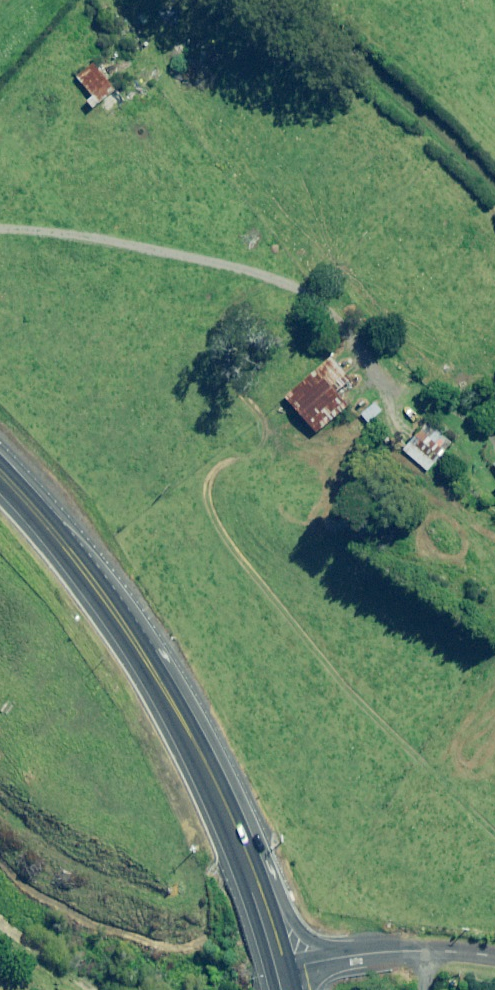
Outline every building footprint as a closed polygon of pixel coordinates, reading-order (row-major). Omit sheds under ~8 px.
[(114,90),(92,63),(75,76),(92,97),(86,101),(91,108),(114,90)] [(350,381),(330,358),(284,398),(314,433),(345,406),(335,394),(350,381)] [(382,413),(375,404),(361,415),(367,423),(382,413)] [(441,453),(417,432),(402,450),(426,471),(441,453)]
